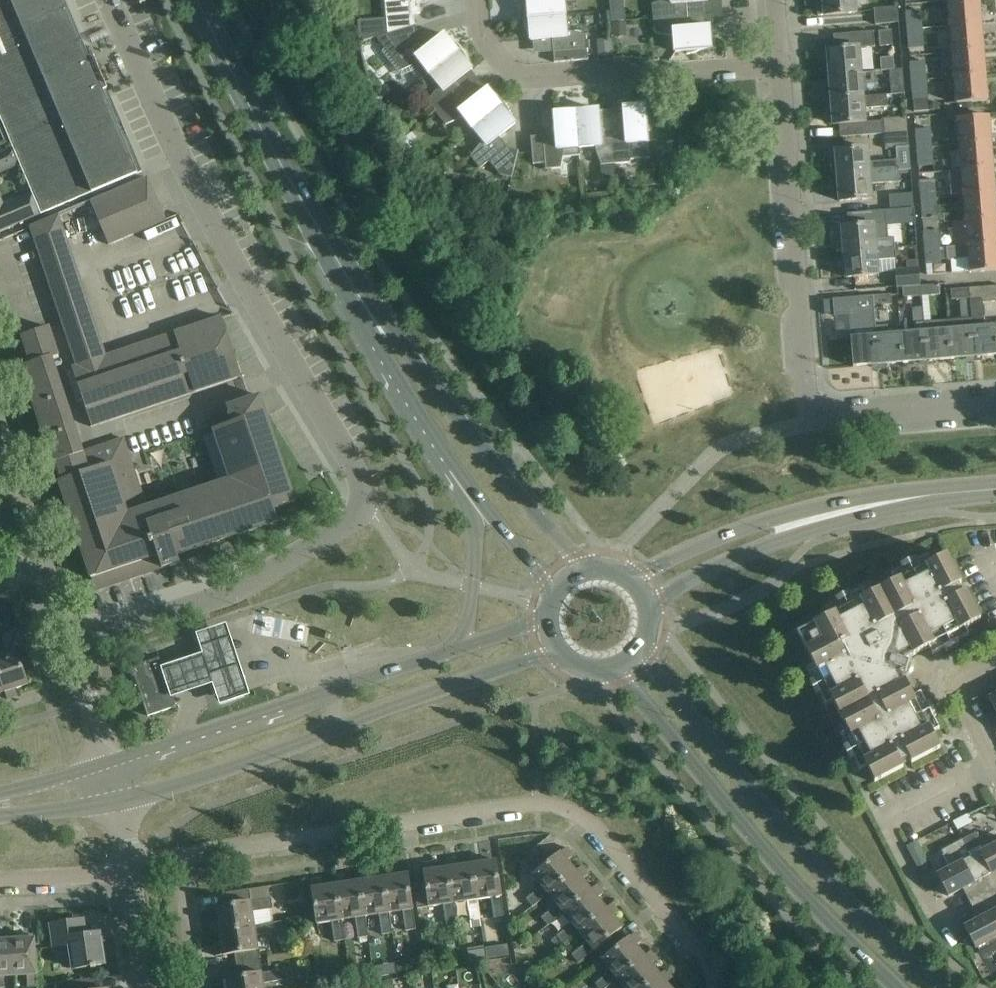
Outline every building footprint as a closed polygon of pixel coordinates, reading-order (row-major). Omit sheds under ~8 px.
[(32,193),(41,214),(141,172),(93,57),(89,59),(64,0),(0,0),(0,118),(32,193)] [(385,1),(388,34),(402,30),(416,26),(412,14),(420,14),(419,1),(426,0),(388,0),(385,1)] [(565,15),(564,0),(527,0),(528,3),(525,3),(524,10),(524,17),(524,19),(529,18),(565,15)] [(652,4),(653,19),(702,15),(701,6),(701,2),(708,2),(708,0),(664,0),(652,4)] [(817,1),(818,16),(824,15),(857,13),(856,0),(823,0),(823,1),(817,1)] [(979,0),(961,0),(948,1),(950,27),(981,24),(979,0)] [(899,23),(897,7),(874,9),(875,25),(899,23)] [(906,11),(907,30),(921,29),(920,10),(906,11)] [(611,13),(612,21),(624,20),(624,12),(611,13)] [(529,18),(524,19),(524,20),(526,28),(528,34),(530,34),(531,41),(552,39),(553,52),(554,62),(588,59),(587,49),(586,34),(571,31),(567,32),(565,15),(529,18)] [(702,15),(653,19),(654,33),(670,36),(674,35),(675,52),(716,49),(716,46),(716,43),(715,41),(714,38),(713,36),(712,33),(710,33),(710,27),(703,27),(702,15)] [(626,22),(612,23),(613,38),(627,36),(626,22)] [(952,52),(983,49),(981,24),(950,27),(952,52)] [(388,34),(376,38),(385,49),(382,53),(401,76),(411,73),(419,82),(430,74),(462,49),(459,45),(457,43),(453,40),(450,38),(449,40),(444,34),(428,48),(419,37),(416,26),(402,30),(388,34)] [(923,47),(921,29),(907,30),(909,48),(923,47)] [(892,45),(891,30),(878,31),(880,47),(892,45)] [(827,50),(829,75),(862,73),(859,47),(874,46),(873,31),(833,35),(835,49),(827,50)] [(614,56),(612,38),(596,40),(598,58),(614,56)] [(463,50),(462,49),(430,74),(440,87),(437,90),(429,100),(427,102),(436,113),(463,92),(455,82),(472,69),(468,64),(469,62),(467,56),(463,50)] [(954,77),(985,75),(983,49),(952,52),(954,77)] [(909,63),(911,81),(926,80),(925,61),(909,63)] [(903,69),(889,70),(891,94),(905,93),(903,69)] [(863,97),(862,73),(829,75),(831,99),(863,97)] [(987,101),(985,75),(954,77),(956,103),(987,101)] [(929,110),(926,80),(911,81),(913,112),(929,110)] [(473,129),(505,103),(504,101),(499,97),(493,93),(492,94),(488,89),(471,102),(463,92),(436,113),(445,125),(460,119),(463,116),(473,129)] [(839,99),(831,99),(833,125),(866,122),(864,109),(888,107),(887,95),(863,97),(839,99)] [(647,142),(649,142),(646,101),(643,101),(640,101),(638,102),(635,103),(633,104),(630,105),(630,107),(624,107),(625,129),(613,130),(615,164),(630,163),(631,159),(648,158),(647,142)] [(506,105),(505,103),(473,129),(483,142),(480,144),(470,156),(480,168),(489,161),(500,175),(511,178),(518,150),(507,147),(498,137),(515,124),(511,118),(513,117),(510,111),(506,105)] [(576,106),(574,107),(567,108),(561,110),(561,112),(554,113),(556,134),(531,136),(533,164),(545,163),(545,169),(561,168),(563,157),(580,156),(579,147),(576,106)] [(578,106),(576,106),(579,147),(595,146),(595,150),(601,165),(615,164),(613,130),(600,131),(598,109),(592,110),(592,108),(585,106),(578,106)] [(957,119),(959,145),(991,142),(989,116),(957,119)] [(906,117),(883,118),(884,133),(884,134),(898,133),(908,132),(906,117)] [(917,148),(932,147),(930,128),(915,130),(917,148)] [(909,147),(908,132),(898,133),(884,134),(885,149),(896,148),(909,147)] [(403,140),(411,150),(418,144),(410,134),(403,140)] [(991,142),(959,145),(962,170),(993,167),(991,142)] [(909,147),(896,148),(897,160),(898,160),(898,171),(911,170),(909,147)] [(932,147),(917,148),(918,167),(933,166),(932,147)] [(835,153),(830,154),(831,166),(836,165),(837,175),(898,171),(898,160),(897,160),(869,162),(867,148),(855,149),(835,151),(835,153)] [(615,165),(603,166),(604,177),(616,176),(615,165)] [(993,167),(962,170),(964,196),(995,193),(993,167)] [(898,171),(837,175),(839,201),(872,198),(871,183),(899,180),(898,171)] [(658,174),(646,175),(647,186),(659,185),(658,174)] [(166,221),(147,178),(90,202),(108,245),(166,221)] [(919,181),(921,199),(936,198),(934,179),(919,181)] [(32,193),(0,207),(0,231),(41,214),(32,193)] [(912,193),(889,195),(890,210),(914,209),(912,193)] [(966,221),(995,218),(995,207),(995,193),(964,196),(966,221)] [(937,217),(936,198),(921,199),(922,218),(937,217)] [(914,209),(890,210),(891,227),(915,225),(914,209)] [(848,227),(841,227),(843,252),(895,248),(894,237),(889,238),(887,211),(864,212),(847,214),(848,227)] [(106,356),(59,215),(31,227),(77,366),(72,367),(92,427),(241,377),(221,318),(106,356)] [(954,248),(995,244),(995,218),(966,221),(952,222),(954,248)] [(923,231),(925,250),(940,249),(938,230),(923,231)] [(954,248),(946,248),(947,260),(969,258),(970,272),(995,270),(995,244),(954,248)] [(896,258),(895,248),(843,252),(845,277),(878,275),(877,260),(896,258)] [(940,249),(925,250),(926,269),(941,268),(941,267),(940,249)] [(895,269),(896,286),(902,286),(920,284),(918,260),(906,261),(906,268),(895,269)] [(921,296),(920,286),(920,284),(902,286),(903,297),(921,296)] [(920,286),(921,296),(939,294),(938,284),(920,286)] [(971,319),(974,357),(995,355),(995,325),(984,326),(982,303),(995,302),(995,286),(969,288),(970,298),(971,319)] [(951,300),(970,298),(969,288),(950,290),(951,300)] [(874,296),(875,306),(892,304),(891,294),(874,296)] [(867,296),(832,299),(834,316),(849,315),(853,367),(879,365),(876,326),(874,306),(875,306),(874,296),(867,296)] [(824,314),(834,314),(832,300),(823,300),(824,314)] [(926,361),(923,322),(922,307),(912,308),(913,323),(916,323),(914,332),(900,333),(902,363),(926,361)] [(950,359),(974,357),(971,319),(947,320),(950,359)] [(923,322),(926,361),(950,359),(947,320),(923,322)] [(876,326),(879,365),(902,363),(900,333),(889,334),(888,325),(876,326)] [(230,479),(200,489),(189,493),(146,507),(123,439),(83,452),(52,360),(58,357),(48,328),(21,337),(30,364),(20,367),(53,464),(55,463),(61,481),(59,481),(95,590),(180,562),(177,555),(278,521),(274,509),(295,502),(260,396),(227,407),(232,423),(213,429),(230,479)] [(961,584),(946,555),(797,633),(874,782),(903,767),(902,764),(910,760),(911,763),(940,748),(932,733),(939,729),(933,717),(936,716),(929,703),(926,704),(920,693),(913,697),(903,676),(906,674),(910,662),(908,658),(929,648),(932,655),(944,649),(946,652),(958,645),(957,642),(969,636),(965,629),(980,621),(965,592),(962,594),(958,586),(961,584)] [(162,665),(172,695),(214,682),(221,703),(251,693),(227,622),(197,632),(204,652),(162,665)] [(4,689),(5,692),(7,699),(12,698),(12,696),(17,694),(15,689),(28,684),(10,631),(1,634),(7,653),(0,656),(0,677),(4,689)] [(159,658),(131,667),(148,716),(176,707),(159,658)] [(962,839),(971,856),(991,894),(995,891),(995,843),(985,849),(976,831),(962,839)] [(962,839),(941,850),(950,867),(937,874),(948,896),(968,886),(970,890),(964,893),(971,905),(991,894),(971,856),(962,839)] [(910,853),(915,863),(921,860),(924,854),(920,847),(910,853)] [(548,894),(582,866),(576,871),(567,860),(572,857),(568,853),(570,852),(567,848),(561,852),(551,859),(544,850),(525,866),(541,886),(526,898),(532,906),(548,894)] [(471,864),(477,899),(491,897),(494,918),(504,916),(496,860),(482,862),(481,857),(476,858),(475,856),(470,857),(471,864)] [(447,860),(448,868),(453,903),(467,900),(470,921),(480,919),(477,899),(471,864),(458,866),(457,861),(452,862),(452,859),(447,860)] [(453,903),(448,868),(434,870),(434,864),(428,865),(428,863),(423,864),(424,871),(423,871),(425,883),(413,885),(417,908),(443,904),(447,925),(456,923),(453,903)] [(582,866),(548,894),(556,904),(541,916),(547,924),(563,912),(563,913),(597,885),(591,889),(588,886),(583,879),(587,876),(583,872),(585,870),(582,866)] [(382,870),(383,877),(389,912),(403,910),(406,930),(416,929),(408,874),(394,876),(393,871),(388,871),(387,869),(382,870)] [(920,874),(926,886),(932,882),(926,871),(920,874)] [(359,881),(365,915),(379,913),(382,934),(392,932),(389,912),(383,877),(370,879),(369,874),(364,875),(363,873),(358,873),(359,881)] [(336,884),(341,919),(355,917),(358,938),(368,936),(365,915),(359,881),(346,883),(345,878),(340,878),(340,876),(334,877),(336,884)] [(341,919),(336,884),(322,886),(322,881),(316,882),(316,880),(311,881),(312,888),(317,923),(331,921),(334,941),(345,940),(341,919)] [(578,931),(612,904),(612,903),(606,908),(598,898),(602,894),(599,890),(600,889),(597,885),(563,913),(571,923),(556,935),(563,943),(578,931)] [(211,927),(212,932),(219,931),(270,923),(268,909),(273,909),(271,898),(270,899),(268,886),(225,893),(227,905),(215,907),(217,921),(212,922),(213,927),(211,927)] [(991,894),(971,905),(976,915),(981,912),(983,916),(964,926),(975,948),(995,938),(995,940),(995,904),(991,894)] [(636,932),(629,937),(620,944),(613,935),(622,927),(613,916),(617,913),(614,909),(615,907),(612,904),(578,931),(587,941),(571,954),(578,962),(594,949),(602,960),(636,932)] [(79,936),(77,921),(51,925),(54,947),(70,944),(74,969),(104,964),(100,933),(79,936)] [(219,931),(221,944),(216,945),(217,951),(215,951),(215,956),(223,955),(235,954),(236,965),(261,961),(257,935),(276,932),(275,923),(270,923),(219,931)] [(636,932),(602,960),(610,970),(595,983),(599,987),(605,987),(617,978),(651,951),(645,956),(636,945),(641,942),(637,938),(639,936),(636,932)] [(35,938),(15,939),(17,976),(28,975),(28,986),(37,986),(35,938)] [(15,939),(0,940),(0,987),(6,987),(5,976),(17,976),(15,939)] [(497,944),(486,945),(487,958),(498,957),(497,944)] [(617,978),(625,987),(644,987),(666,970),(660,974),(658,972),(652,964),(656,960),(652,956),(654,955),(651,951),(617,978)] [(510,973),(500,960),(487,970),(497,983),(510,973)] [(264,982),(284,979),(282,969),(263,972),(261,961),(236,965),(238,976),(226,978),(228,987),(265,987),(264,982)] [(666,970),(644,987),(671,987),(667,982),(671,979),(668,975),(669,974),(666,970)] [(93,978),(57,984),(58,987),(95,987),(93,978)]
